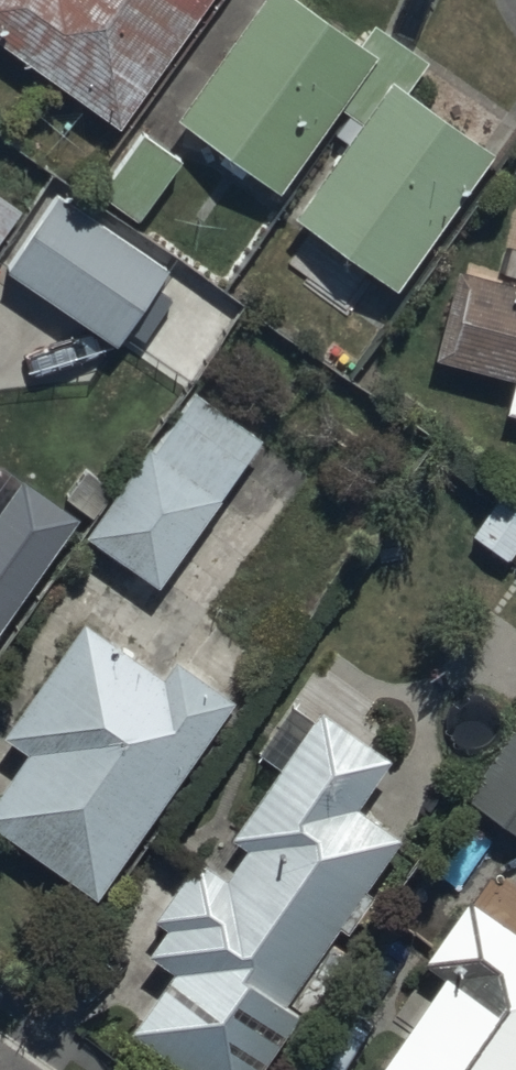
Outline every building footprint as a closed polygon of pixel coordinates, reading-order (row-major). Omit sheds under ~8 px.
[(126,148),(228,0),(0,0),(0,62),(14,72),(126,148)] [(374,33),(358,56),(279,2),(186,138),(294,211),(350,128),(372,143),(300,248),(406,319),(502,178),(413,117),(440,78),(374,33)] [(194,172),(143,137),(95,208),(146,243),(194,172)] [(61,199),(10,272),(123,350),(174,276),(61,199)] [(464,287),(440,381),(502,397),(515,401),(515,300),(464,287)] [(200,408),(96,560),(170,610),(274,458),(200,408)] [(498,476),(468,519),(510,550),(515,541),(515,488),(498,476)] [(22,483),(0,515),(0,634),(78,522),(22,483)] [(240,683),(179,639),(163,662),(87,606),(5,719),(29,737),(0,777),(0,812),(99,883),(240,683)] [(323,694),(314,703),(293,688),(256,738),(278,754),(228,822),(245,834),(226,860),(200,842),(156,904),(168,912),(149,938),(174,957),(134,1012),(214,1069),(249,1069),(304,994),(289,984),(343,910),(349,914),(376,876),(368,871),(404,820),(359,787),(390,743),(323,694)] [(515,850),(515,761),(474,821),(515,850)] [(502,939),(481,924),(434,990),(456,1005),(411,1069),(515,1069),(515,949),(502,939)]
